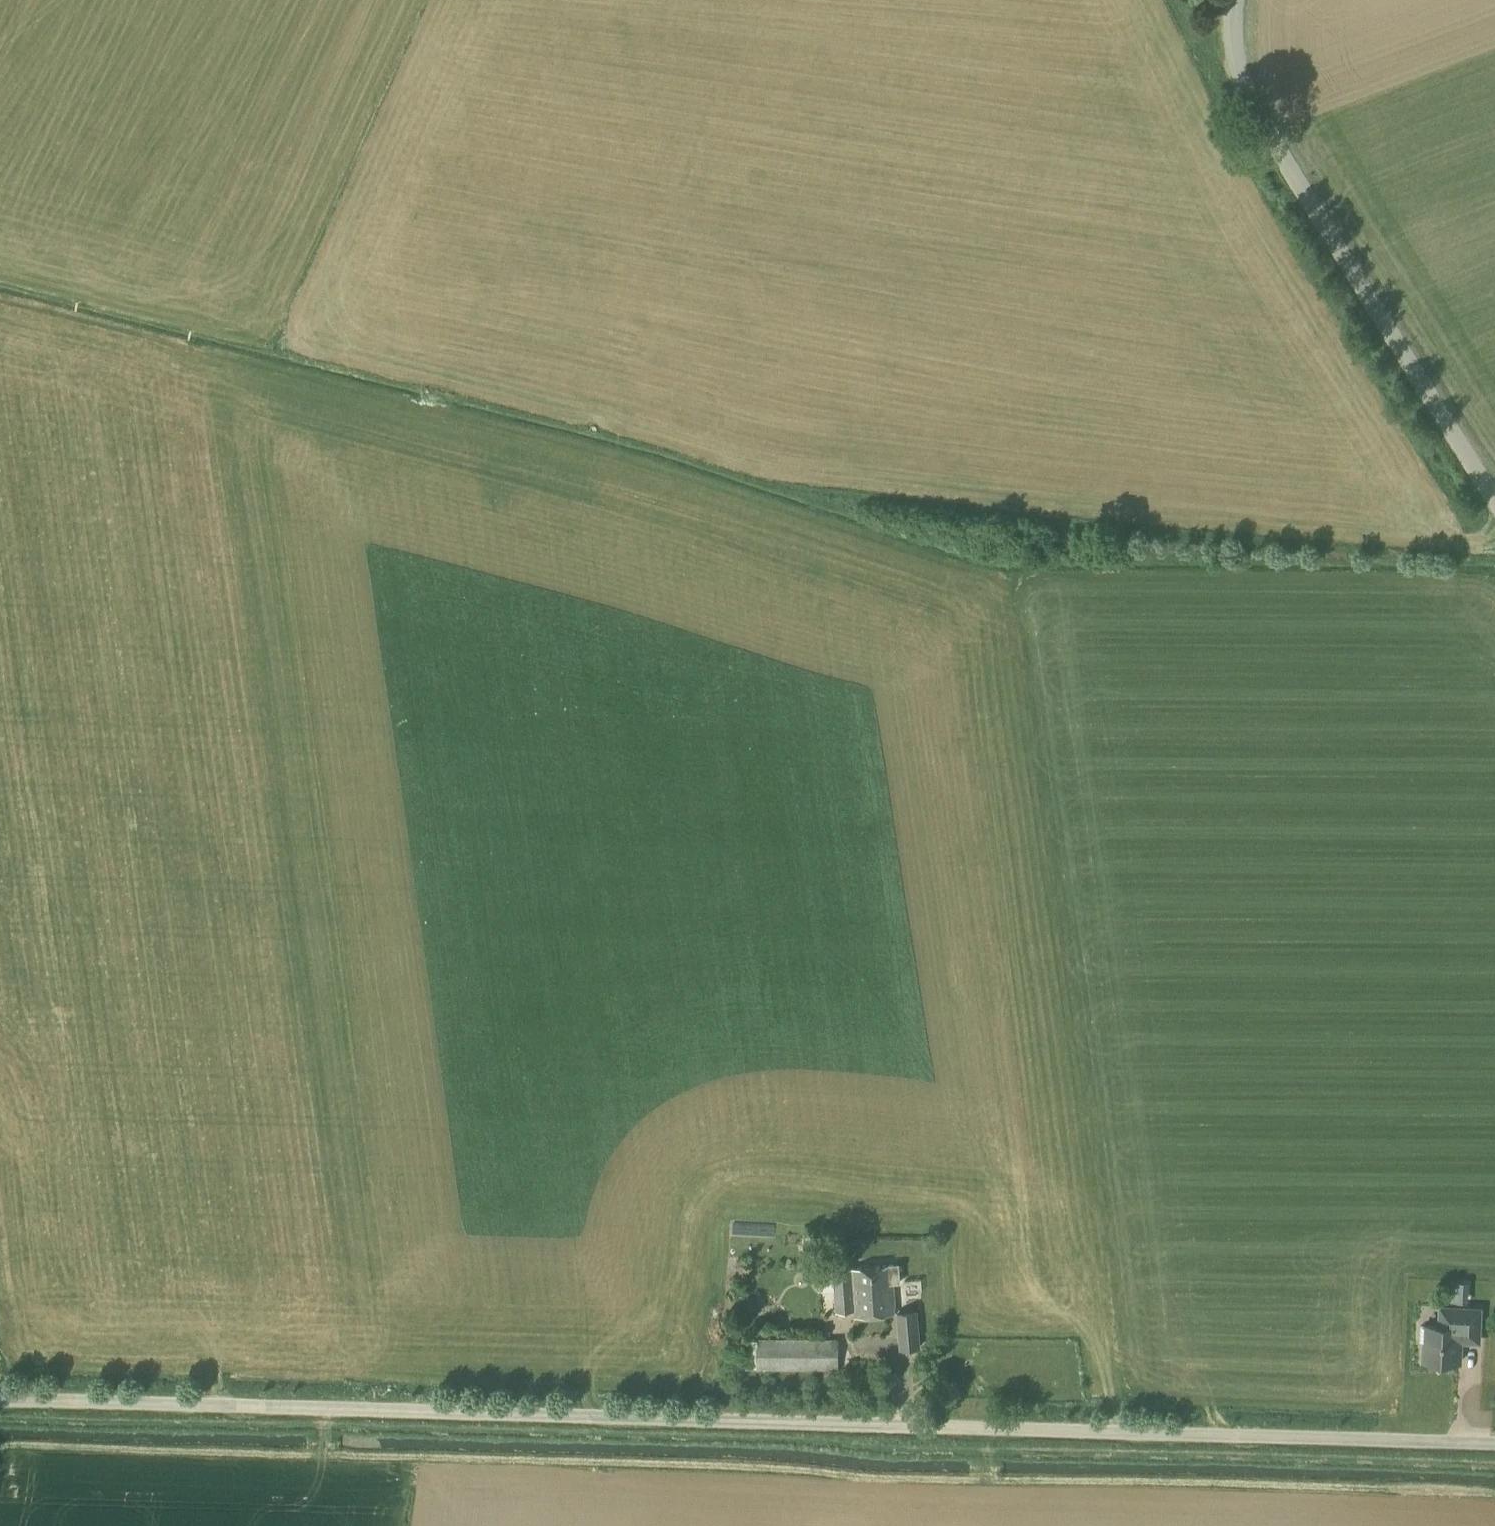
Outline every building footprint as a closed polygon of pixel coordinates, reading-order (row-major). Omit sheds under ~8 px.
[(894,1314),(892,1283),(900,1282),(899,1264),(851,1267),(851,1268),(832,1269),(835,1311),(854,1310),(854,1316),(894,1314)] [(1478,1342),(1480,1310),(1441,1308),(1440,1326),(1425,1326),(1425,1327),(1420,1326),(1419,1343),(1424,1343),(1423,1362),(1459,1363),(1460,1341),(1478,1342)] [(916,1311),(898,1313),(901,1349),(919,1347),(916,1311)] [(838,1370),(838,1338),(757,1338),(757,1369),(838,1370)]
